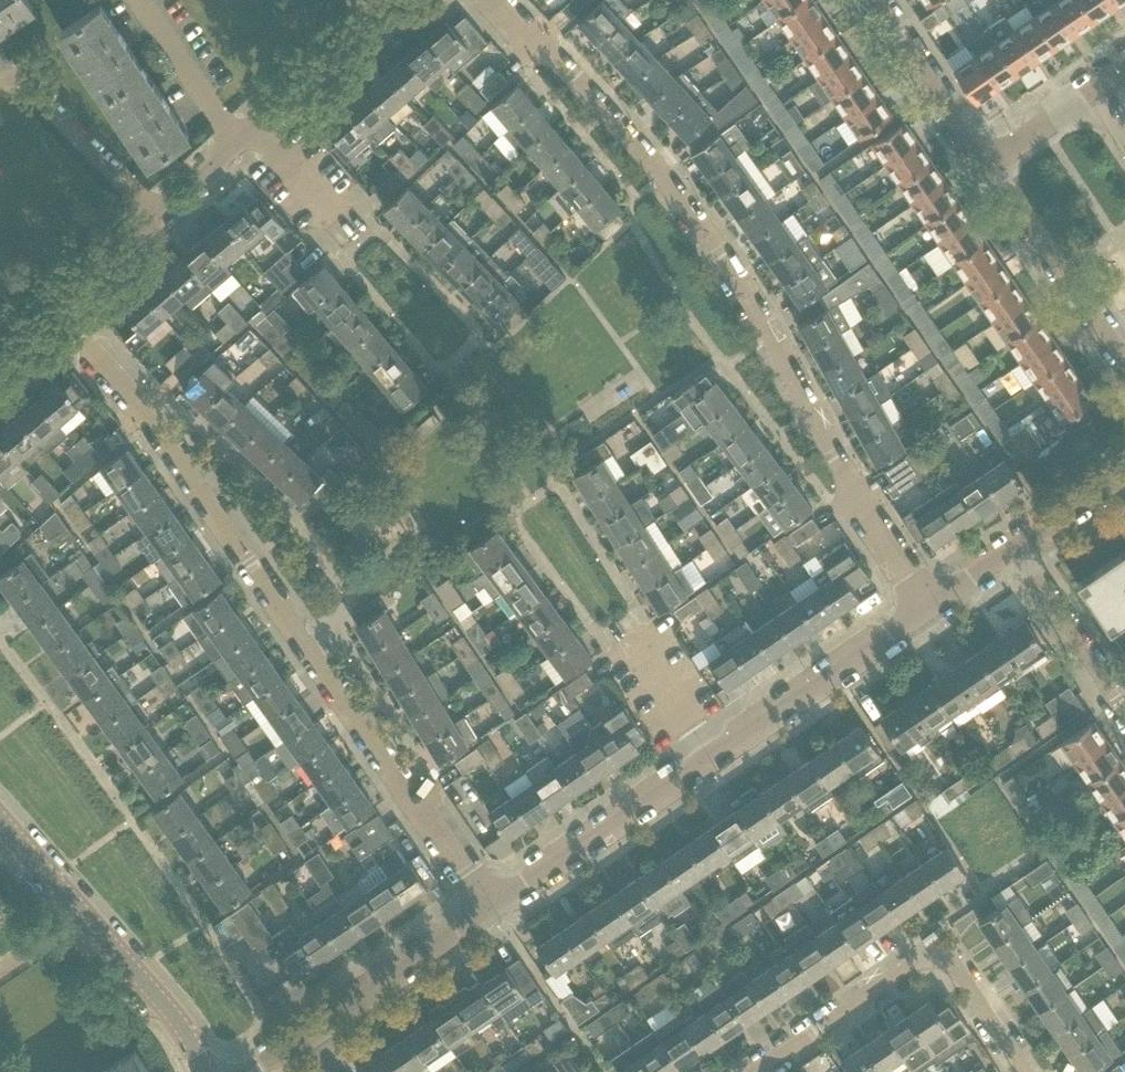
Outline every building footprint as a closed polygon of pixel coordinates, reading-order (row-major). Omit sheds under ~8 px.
[(34,8),(29,0),(0,0),(0,31),(34,8)] [(572,19),(590,2),(592,0),(572,0),(563,9),(572,19)] [(594,7),(578,23),(579,24),(580,22),(598,41),(619,21),(630,11),(620,0),(602,0),(594,7)] [(705,15),(715,7),(710,0),(694,0),(705,15)] [(780,21),(811,0),(767,0),(766,1),(780,21)] [(794,41),(825,19),(812,0),(811,0),(780,21),(794,41)] [(945,3),(951,12),(967,1),(966,0),(949,0),(945,3)] [(1054,3),(1075,34),(1096,20),(1082,0),(1052,0),(1054,3)] [(1096,20),(1115,7),(1111,0),(1082,0),(1096,20)] [(1054,3),(1035,16),(1056,47),(1075,34),(1054,3)] [(62,31),(106,96),(145,69),(101,5),(62,31)] [(715,7),(705,15),(713,27),(724,19),(715,7)] [(920,20),(926,30),(941,21),(934,11),(920,20)] [(686,21),(695,34),(696,33),(706,27),(697,14),(686,21)] [(446,22),(427,39),(448,64),(468,46),(476,54),(488,42),(465,16),(452,27),(446,20),(445,21),(446,22)] [(1005,16),(986,29),(995,43),(1016,74),(1036,60),(1015,30),(1014,30),(1005,16)] [(1035,16),(1015,30),(1036,60),(1056,47),(1035,16)] [(794,41),(807,60),(838,39),(825,19),(794,41)] [(598,41),(616,61),(638,41),(619,21),(598,41)] [(696,33),(695,34),(702,44),(713,37),(706,27),(696,33)] [(719,35),(732,54),(742,47),(729,28),(719,35)] [(427,39),(407,56),(428,81),(436,90),(446,82),(437,72),(448,64),(427,39)] [(807,60),(819,78),(851,57),(838,39),(807,60)] [(616,61),(634,80),(656,60),(638,41),(616,61)] [(995,43),(975,57),(996,88),(1016,74),(995,43)] [(742,47),(732,54),(740,66),(751,59),(742,47)] [(407,56),(387,74),(408,98),(428,81),(407,56)] [(728,57),(716,66),(724,78),(726,77),(735,70),(737,69),(728,57)] [(819,78),(834,99),(865,77),(851,57),(819,78)] [(996,88),(975,57),(954,71),(975,102),(996,88)] [(634,80),(653,100),(674,80),(656,60),(634,80)] [(745,74),(759,93),(769,86),(756,67),(745,74)] [(145,69),(106,96),(149,161),(189,134),(145,69)] [(726,77),(724,78),(730,87),(731,89),(743,81),(744,80),(737,69),(735,70),(726,77)] [(499,71),(480,89),(489,99),(508,81),(500,73),(499,71)] [(674,80),(653,100),(671,120),(693,99),(700,92),(682,72),(674,80)] [(387,74),(366,92),(393,122),(395,125),(414,109),(413,108),(406,100),(408,98),(387,74)] [(834,99),(847,118),(878,97),(865,77),(834,99)] [(468,84),(457,94),(466,103),(476,92),(468,84)] [(495,105),(511,125),(534,106),(517,86),(518,85),(518,84),(493,105),(493,106),(495,105)] [(745,86),(719,111),(728,120),(756,100),(747,88),(746,86),(746,85),(745,86)] [(769,86),(759,93),(767,105),(778,98),(769,86)] [(366,92),(346,109),(373,139),(393,122),(366,92)] [(476,92),(466,103),(476,113),(486,103),(476,92)] [(878,97),(847,118),(860,138),(892,116),(878,97)] [(693,99),(671,120),(689,138),(687,139),(688,140),(712,118),(711,117),(710,118),(693,99)] [(749,111),(747,112),(756,125),(759,123),(768,117),(768,116),(760,103),(759,104),(749,111)] [(521,151),(528,145),(551,126),(534,106),(511,125),(504,131),(521,151)] [(326,124),(325,125),(341,144),(336,149),(347,162),(373,139),(346,109),(327,125),(326,124)] [(787,112),(776,119),(785,132),(796,125),(787,112)] [(433,116),(423,125),(432,135),(442,125),(433,116)] [(872,143),(886,164),(917,142),(903,122),(872,143)] [(442,125),(432,135),(441,144),(451,135),(442,125)] [(796,125),(785,132),(794,144),(804,136),(796,125)] [(528,145),(546,165),(568,146),(551,126),(528,145)] [(693,153),(710,176),(734,158),(743,151),(737,142),(727,148),(718,136),(719,135),(718,134),(692,153),(692,154),(693,153)] [(791,150),(782,138),(771,145),(780,158),(791,150)] [(886,164),(900,184),(931,162),(917,142),(886,164)] [(461,155),(470,165),(481,155),(472,145),(461,155)] [(546,165),(562,185),(585,166),(568,146),(546,165)] [(799,153),(813,172),(824,165),(810,146),(799,153)] [(400,147),(389,157),(390,158),(399,167),(408,158),(409,157),(400,147)] [(805,170),(791,150),(780,158),(776,160),(790,180),(805,170)] [(481,155),(470,165),(480,175),(490,165),(481,155)] [(408,158),(399,167),(408,177),(419,167),(409,157),(408,158)] [(447,168),(455,178),(466,168),(457,158),(447,168)] [(710,176),(725,197),(749,180),(734,158),(710,176)] [(900,184),(913,203),(945,182),(931,162),(900,184)] [(571,196),(580,206),(602,187),(585,166),(562,185),(552,194),(561,205),(571,196)] [(466,168),(455,178),(465,188),(476,179),(466,168)] [(377,189),(386,198),(405,180),(396,171),(377,189)] [(831,173),(820,181),(828,193),(839,186),(831,173)] [(725,197),(740,219),(765,201),(749,180),(725,197)] [(801,188),(810,202),(820,194),(811,181),(801,188)] [(913,203),(926,222),(958,201),(945,182),(913,203)] [(497,194),(506,203),(516,193),(507,184),(497,194)] [(386,209),(404,228),(425,207),(407,189),(409,188),(408,186),(385,209),(386,210),(386,209)] [(602,187),(580,206),(597,226),(595,227),(596,228),(597,227),(606,237),(605,238),(606,239),(627,221),(626,220),(625,221),(617,210),(621,207),(621,206),(619,207),(602,187)] [(516,193),(506,203),(515,214),(526,204),(516,193)] [(820,194),(810,202),(817,211),(827,204),(820,194)] [(482,207),(491,217),(501,207),(492,198),(482,207)] [(243,206),(224,223),(243,245),(263,229),(271,238),(284,227),(260,199),(259,200),(260,201),(254,206),(249,211),(244,205),(242,205),(243,206)] [(838,207),(847,220),(857,213),(848,200),(838,207)] [(740,219),(756,240),(780,223),(765,201),(740,219)] [(926,222),(940,242),(971,221),(958,201),(926,222)] [(404,228),(423,246),(444,226),(425,207),(404,228)] [(501,207),(491,217),(500,228),(511,218),(501,207)] [(857,213),(847,220),(856,234),(867,227),(857,213)] [(444,226),(423,246),(442,265),(463,244),(471,237),(452,218),(444,226)] [(940,242),(954,262),(985,241),(971,221),(940,242)] [(224,223),(204,240),(224,262),(243,245),(224,223)] [(533,233),(542,243),(552,233),(544,223),(533,233)] [(756,240),(771,262),(796,245),(780,223),(756,240)] [(843,227),(833,235),(840,246),(851,238),(843,227)] [(552,233),(542,243),(552,253),(562,243),(552,233)] [(518,246),(527,256),(538,246),(529,236),(518,246)] [(463,244),(442,265),(460,284),(489,255),(471,237),(463,244)] [(851,238),(840,246),(847,256),(858,248),(851,238)] [(864,246),(873,259),(884,252),(875,238),(864,246)] [(204,240),(184,258),(203,280),(212,290),(232,273),(224,262),(207,243),(204,240)] [(954,262),(967,282),(998,261),(985,241),(954,262)] [(771,262),(787,284),(811,267),(796,245),(771,262)] [(538,246),(527,256),(537,266),(547,257),(538,246)] [(288,252),(264,273),(281,292),(298,277),(301,275),(305,271),(288,252)] [(884,252),(873,259),(883,273),(893,266),(884,252)] [(489,255),(460,284),(479,303),(508,275),(489,255)] [(184,258),(163,275),(182,298),(191,308),(212,290),(203,280),(184,258)] [(811,267),(787,284),(786,285),(785,285),(786,288),(787,291),(788,293),(790,296),(792,298),(793,297),(795,296),(801,303),(800,304),(800,305),(837,279),(822,259),(811,267)] [(967,282),(980,302),(1012,281),(998,261),(967,282)] [(818,312),(799,323),(800,324),(801,323),(814,346),(840,331),(850,325),(862,317),(850,296),(880,279),(868,262),(818,298),(825,309),(818,312)] [(310,312),(318,305),(341,286),(324,266),(326,265),(325,264),(292,291),(310,312)] [(905,267),(887,280),(891,286),(900,299),(911,291),(918,286),(905,267)] [(508,275),(479,303),(498,322),(496,323),(497,324),(498,323),(508,333),(528,313),(518,303),(520,301),(519,300),(519,301),(513,296),(522,287),(509,274),(508,275)] [(163,275),(143,292),(162,315),(182,298),(163,275)] [(880,279),(868,286),(873,293),(884,285),(880,279)] [(980,302),(994,322),(1026,301),(1012,281),(980,302)] [(872,293),(881,306),(893,298),(884,285),(873,293),(872,293)] [(318,305),(335,325),(358,306),(341,286),(318,305)] [(911,291),(900,299),(910,313),(920,305),(911,291)] [(162,315),(143,292),(124,309),(123,308),(122,309),(128,316),(117,326),(136,348),(148,338),(143,331),(162,315)] [(893,298),(881,306),(888,316),(900,308),(893,298)] [(994,322),(1007,341),(1039,320),(1026,301),(994,322)] [(223,309),(219,312),(227,322),(237,313),(228,303),(224,308),(223,309)] [(335,325),(352,345),(375,326),(358,306),(335,325)] [(237,313),(227,322),(233,328),(235,330),(236,331),(245,322),(244,321),(237,313)] [(918,325),(927,338),(938,331),(929,318),(918,325)] [(1007,341),(1021,361),(1052,340),(1039,320),(1007,341)] [(265,333),(264,334),(273,344),(274,343),(283,334),(284,334),(275,324),(265,333)] [(352,345),(369,365),(392,347),(375,326),(352,345)] [(903,336),(912,350),(914,348),(923,342),(914,329),(903,336)] [(814,346),(827,369),(853,355),(840,331),(814,346)] [(938,331),(927,338),(937,352),(947,345),(938,331)] [(274,343),(273,344),(283,354),(284,353),(293,344),(284,334),(283,334),(274,343)] [(185,342),(193,352),(202,344),(193,335),(185,342)] [(1021,361),(1034,380),(1065,359),(1052,340),(1021,361)] [(914,348),(912,350),(918,359),(930,352),(923,342),(914,348)] [(202,344),(193,352),(201,361),(210,354),(202,344)] [(269,347),(259,357),(269,367),(279,358),(269,347)] [(369,365),(386,386),(409,367),(392,347),(369,365)] [(173,371),(182,380),(182,381),(202,363),(193,353),(173,371)] [(827,369),(840,392),(866,378),(853,355),(827,369)] [(945,364),(954,377),(965,370),(956,357),(945,364)] [(198,375),(183,391),(184,392),(185,391),(204,408),(224,387),(225,387),(234,377),(215,359),(206,367),(198,375)] [(1034,380),(1048,400),(1079,379),(1065,359),(1034,380)] [(301,373),(309,382),(320,372),(311,363),(301,373)] [(409,367),(386,386),(403,406),(402,407),(403,408),(428,387),(427,386),(426,387),(409,367)] [(696,429),(707,420),(731,402),(716,382),(717,381),(716,380),(715,381),(708,371),(709,371),(708,370),(672,397),(696,429)] [(965,370),(954,377),(964,391),(974,384),(965,370)] [(840,392),(853,415),(883,398),(891,394),(878,371),(870,375),(866,378),(840,392)] [(57,424),(77,407),(78,408),(79,407),(78,406),(92,395),(73,372),(59,383),(58,382),(57,384),(58,385),(57,385),(53,381),(42,391),(46,395),(38,402),(57,424)] [(320,372),(309,382),(319,393),(330,382),(320,372)] [(933,380),(941,393),(943,392),(953,385),(944,372),(933,380)] [(296,376),(286,386),(295,396),(295,395),(305,386),(296,376)] [(1079,379),(1048,400),(1070,433),(1092,418),(1084,406),(1093,400),(1079,379)] [(943,392),(941,393),(948,403),(960,395),(953,385),(943,392)] [(295,395),(295,396),(305,407),(316,397),(305,386),(295,395)] [(204,408),(224,427),(244,405),(225,387),(224,387),(204,408)] [(883,398),(853,415),(866,439),(892,424),(887,415),(899,409),(891,394),(883,398)] [(244,405),(224,427),(243,445),(264,423),(272,414),(253,396),(244,405)] [(972,404),(981,417),(991,409),(982,396),(972,404)] [(347,401),(337,411),(347,421),(357,412),(347,401)] [(18,418),(37,441),(48,453),(67,436),(57,424),(38,402),(18,418)] [(707,420),(723,441),(747,423),(731,402),(707,420)] [(357,412),(347,421),(350,424),(375,451),(387,439),(362,412),(359,409),(357,412)] [(991,409),(981,417),(990,431),(1001,423),(991,409)] [(965,415),(949,426),(957,438),(980,423),(971,411),(966,414),(965,415)] [(433,412),(413,430),(420,438),(440,421),(433,412)] [(333,415),(323,424),(332,434),(341,426),(342,424),(333,415)] [(0,433),(0,437),(18,457),(37,441),(18,418),(0,433)] [(243,445),(263,463),(283,441),(264,423),(243,445)] [(723,441),(739,461),(762,444),(747,423),(723,441)] [(892,424),(866,439),(878,461),(877,462),(878,463),(906,447),(906,446),(904,447),(892,424)] [(332,434),(325,441),(337,453),(353,438),(341,426),(332,434)] [(941,426),(928,436),(939,450),(951,441),(941,426)] [(1024,428),(1001,443),(1011,458),(1021,450),(1028,460),(1040,452),(1024,428)] [(106,436),(104,437),(112,448),(117,444),(123,441),(119,435),(115,430),(110,433),(106,436)] [(654,439),(661,450),(674,441),(667,431),(654,439)] [(84,436),(76,443),(84,453),(93,462),(102,454),(84,436)] [(18,457),(0,437),(0,472),(18,457)] [(263,463),(282,481),(302,459),(283,441),(263,463)] [(586,452),(567,464),(568,465),(569,464),(576,474),(574,475),(575,476),(576,476),(590,498),(616,482),(626,476),(612,454),(604,441),(586,452)] [(639,450),(631,455),(638,466),(646,460),(658,452),(651,441),(639,450)] [(674,441),(661,450),(670,462),(682,454),(674,441)] [(739,461),(755,483),(779,465),(762,444),(739,461)] [(102,467),(92,475),(106,496),(118,487),(142,470),(127,449),(128,448),(128,447),(110,460),(101,466),(102,467)] [(917,449),(906,456),(914,468),(925,460),(917,449)] [(658,452),(646,460),(655,473),(667,464),(658,452)] [(84,453),(64,471),(67,475),(73,481),(93,462),(84,453)] [(883,471),(890,482),(914,468),(906,456),(883,471)] [(1003,460),(982,475),(999,500),(1021,485),(1021,486),(1022,485),(1004,458),(1002,459),(1003,460)] [(302,459),(282,481),(301,499),(300,500),(301,501),(310,491),(321,501),(342,481),(330,470),(323,477),(322,476),(321,477),(302,459)] [(914,468),(890,482),(885,486),(893,497),(932,471),(925,460),(914,468)] [(759,514),(771,504),(795,486),(779,465),(755,483),(743,493),(759,514)] [(118,487),(134,509),(158,492),(142,470),(118,487)] [(30,484),(39,493),(49,484),(41,474),(30,484)] [(697,474),(685,482),(693,493),(704,485),(697,474)] [(982,475),(960,489),(977,515),(999,500),(982,475)] [(590,498),(604,520),(629,504),(616,482),(590,498)] [(933,497),(938,504),(955,529),(977,515),(960,489),(955,482),(933,497)] [(49,484),(39,493),(49,504),(59,494),(49,484)] [(704,485),(693,493),(701,504),(712,496),(704,485)] [(681,486),(669,493),(677,504),(688,496),(681,486)] [(795,486),(771,504),(787,524),(785,525),(786,526),(812,506),(810,507),(795,486)] [(134,509),(126,515),(133,524),(141,519),(149,530),(172,513),(158,492),(134,509)] [(71,494),(61,503),(64,508),(72,520),(84,512),(75,500),(71,494)] [(630,504),(604,520),(618,542),(644,526),(656,519),(642,497),(630,504)] [(938,504),(933,497),(901,518),(917,541),(926,535),(933,546),(934,545),(934,544),(955,529),(938,504)] [(1,530),(11,521),(12,520),(3,511),(0,513),(0,530),(1,530)] [(84,512),(72,520),(80,532),(92,524),(84,512)] [(149,530),(136,539),(150,559),(151,560),(152,561),(153,560),(164,551),(188,535),(172,513),(149,530)] [(819,529),(812,517),(790,532),(797,543),(819,529)] [(727,518),(716,526),(723,536),(735,529),(727,518)] [(21,534),(19,532),(21,530),(12,520),(1,530),(0,530),(0,554),(21,534)] [(76,538),(68,526),(55,534),(63,547),(76,538)] [(618,542),(633,565),(658,549),(644,526),(618,542)] [(487,568),(488,569),(511,551),(496,530),(497,529),(496,528),(470,547),(471,548),(464,553),(479,574),(487,568)] [(711,529),(699,537),(707,548),(718,540),(711,529)] [(735,529),(723,536),(731,548),(743,540),(735,529)] [(153,560),(169,581),(203,556),(188,535),(164,551),(153,560)] [(88,543),(101,563),(112,555),(99,536),(88,543)] [(773,543),(781,555),(791,548),(783,537),(773,543)] [(718,540),(707,548),(715,559),(726,551),(718,540)] [(813,575),(820,586),(837,610),(857,597),(858,598),(859,597),(851,586),(868,575),(844,541),(818,559),(823,567),(813,575)] [(791,548),(781,555),(788,566),(798,559),(791,548)] [(633,565),(647,587),(672,571),(658,549),(633,565)] [(14,602),(39,583),(50,576),(32,551),(22,557),(0,574),(0,579),(15,600),(14,601),(14,602)] [(494,597),(504,591),(527,573),(511,551),(488,569),(480,575),(472,580),(479,590),(485,585),(494,597)] [(1082,592),(1105,625),(1115,618),(1120,626),(1124,623),(1124,551),(1094,572),(1099,580),(1082,592)] [(112,555),(101,563),(109,575),(121,568),(112,555)] [(203,556),(169,581),(167,582),(183,605),(207,588),(221,578),(220,577),(219,578),(203,556)] [(745,563),(734,570),(742,580),(754,572),(747,561),(745,563)] [(672,571),(647,587),(661,609),(659,610),(660,611),(695,589),(680,565),(672,571)] [(83,573),(91,585),(100,579),(92,567),(83,573)] [(754,572),(742,580),(750,593),(762,584),(754,572)] [(504,591),(519,612),(543,594),(527,573),(504,591)] [(448,578),(436,587),(444,598),(456,590),(448,578)] [(100,579),(91,585),(99,597),(108,590),(100,579)] [(31,625),(32,626),(57,607),(39,583),(14,602),(16,601),(33,624),(31,625)] [(134,586),(121,595),(123,598),(131,608),(143,599),(134,586)] [(820,586),(798,601),(814,626),(837,610),(820,586)] [(707,587),(695,595),(703,606),(703,607),(715,598),(707,587)] [(199,637),(210,629),(235,612),(220,591),(221,590),(220,589),(183,616),(199,637)] [(456,590),(444,598),(452,610),(464,602),(456,590)] [(421,601),(428,611),(441,603),(433,592),(421,601)] [(519,612),(535,633),(559,616),(543,594),(519,612)] [(673,611),(681,622),(703,606),(695,596),(673,611)] [(358,625),(372,648),(397,633),(383,610),(385,609),(384,608),(377,597),(351,613),(357,624),(356,625),(357,626),(358,625)] [(715,598),(703,607),(711,619),(723,610),(715,598)] [(143,599),(131,608),(137,618),(150,609),(143,599)] [(798,601),(776,616),(793,641),(814,626),(798,601)] [(441,603),(428,611),(436,623),(448,614),(441,603)] [(50,650),(75,632),(57,607),(32,626),(34,625),(50,648),(50,650)] [(210,629),(199,637),(214,659),(226,650),(250,633),(235,612),(210,629)] [(535,633),(551,655),(574,637),(559,616),(535,633)] [(776,616),(754,631),(770,656),(793,641),(776,616)] [(115,624),(123,635),(133,628),(125,617),(115,624)] [(1023,622),(1000,637),(1024,672),(1033,665),(1029,658),(1042,649),(1044,651),(1045,650),(1024,619),(1022,620),(1023,622)] [(746,620),(724,635),(732,646),(733,646),(749,670),(770,656),(754,631),(746,620)] [(478,623),(466,631),(473,642),(485,634),(478,623)] [(133,628),(123,635),(132,647),(142,640),(133,628)] [(67,674),(68,674),(92,656),(99,651),(92,641),(85,646),(75,632),(50,650),(50,651),(52,650),(68,673),(67,674)] [(226,650),(241,672),(265,655),(250,633),(226,650)] [(372,648),(386,671),(411,655),(397,633),(372,648)] [(485,634),(473,642),(482,654),(493,646),(485,634)] [(732,646),(724,635),(714,642),(722,653),(709,661),(709,660),(708,661),(726,688),(727,687),(726,686),(749,670),(733,646),(732,646)] [(451,644),(458,655),(470,646),(463,636),(451,644)] [(574,637),(551,655),(565,674),(564,676),(565,677),(591,658),(590,656),(589,657),(574,637)] [(1000,637),(977,653),(998,684),(1012,674),(1014,678),(1024,672),(1000,637)] [(159,648),(167,660),(179,651),(171,640),(159,648)] [(470,646),(458,655),(466,666),(478,658),(470,646)] [(179,651),(167,660),(175,671),(187,663),(179,651)] [(977,653),(954,669),(977,703),(1000,688),(998,684),(977,653)] [(241,672),(228,681),(244,703),(257,694),(281,677),(265,655),(241,672)] [(386,671),(400,693),(425,678),(411,655),(386,671)] [(92,656),(68,674),(68,675),(69,674),(86,697),(85,698),(86,699),(87,698),(118,675),(112,666),(104,672),(92,656)] [(508,667),(496,675),(504,686),(515,678),(508,667)] [(161,668),(151,674),(158,685),(167,678),(169,677),(161,668)] [(954,669),(930,685),(951,716),(965,706),(968,710),(977,703),(954,669)] [(425,678),(400,693),(414,716),(439,700),(449,694),(435,670),(425,677),(425,678)] [(586,671),(565,686),(572,696),(578,692),(592,682),(593,681),(586,671)] [(118,675),(87,698),(104,722),(103,722),(103,723),(136,699),(130,692),(119,676),(118,675)] [(167,678),(158,685),(166,696),(177,689),(177,688),(169,677),(167,678)] [(257,694),(272,716),(296,698),(281,677),(257,694)] [(515,678),(504,686),(511,698),(523,690),(515,678)] [(481,689),(488,699),(501,691),(493,680),(481,689)] [(190,691),(198,703),(210,694),(202,683),(190,691)] [(928,687),(907,701),(930,736),(941,728),(954,720),(951,716),(930,685),(928,687)] [(564,686),(552,695),(568,717),(580,708),(572,696),(564,686)] [(501,691),(488,699),(496,711),(508,702),(501,691)] [(210,694),(198,703),(206,714),(218,706),(210,694)] [(1051,712),(1060,725),(1085,708),(1075,695),(1051,712)] [(272,716),(287,737),(312,720),(296,698),(272,716)] [(136,699),(103,723),(105,722),(122,746),(120,747),(121,747),(146,729),(141,722),(148,716),(137,701),(136,699)] [(439,700),(414,716),(428,738),(453,723),(452,722),(452,721),(439,700)] [(930,736),(907,701),(884,717),(883,715),(881,716),(884,719),(874,726),(890,749),(898,743),(902,749),(918,738),(921,742),(930,736)] [(638,748),(635,742),(643,737),(644,738),(645,737),(623,704),(622,705),(622,706),(593,726),(600,737),(616,761),(636,747),(637,748),(638,748)] [(219,709),(208,717),(214,726),(215,725),(225,718),(219,709)] [(515,720),(513,721),(521,732),(523,730),(533,724),(525,713),(515,720)] [(186,721),(184,723),(192,734),(193,733),(204,726),(196,715),(186,721)] [(1052,715),(1036,726),(1043,736),(1059,725),(1052,715)] [(453,723),(428,738),(441,760),(440,761),(440,762),(478,739),(463,716),(452,722),(453,723)] [(225,718),(215,725),(222,734),(220,735),(228,747),(240,738),(231,725),(225,718)] [(288,738),(274,748),(289,769),(303,759),(302,759),(327,741),(312,720),(287,737),(288,738)] [(589,721),(567,737),(577,752),(594,776),(616,761),(600,737),(593,726),(589,721)] [(1062,742),(1077,765),(1109,743),(1093,721),(1062,742)] [(523,730),(521,732),(529,744),(541,736),(533,724),(523,730)] [(835,741),(834,741),(852,767),(858,777),(860,779),(885,762),(883,759),(878,751),(872,742),(859,724),(858,725),(859,726),(836,742),(835,741)] [(193,733),(192,734),(200,746),(212,738),(204,726),(193,733)] [(138,771),(138,772),(164,754),(146,729),(121,747),(121,748),(122,747),(140,770),(138,771)] [(1025,735),(1007,747),(1014,757),(1032,745),(1025,735)] [(240,738),(228,747),(236,758),(247,749),(240,738)] [(477,748),(484,758),(495,751),(487,739),(476,747),(477,748)] [(303,759),(318,781),(342,764),(327,741),(302,759),(303,759)] [(810,758),(827,784),(852,767),(834,741),(834,742),(835,743),(811,759),(810,758)] [(1077,765),(1090,784),(1122,762),(1109,743),(1077,765)] [(1014,757),(1007,747),(990,759),(997,769),(1014,757)] [(485,759),(484,758),(477,748),(455,763),(463,774),(485,759)] [(484,758),(485,759),(492,768),(502,761),(495,751),(484,758)] [(577,752),(556,766),(573,791),(594,776),(577,752)] [(164,754),(138,772),(139,772),(140,771),(157,795),(156,796),(157,797),(183,777),(182,776),(181,777),(164,754)] [(567,795),(573,791),(556,766),(548,755),(526,770),(534,782),(551,806),(553,805),(555,809),(570,799),(567,795)] [(785,775),(802,801),(809,811),(834,794),(827,784),(810,758),(809,759),(810,760),(786,776),(785,775)] [(243,767),(235,772),(236,773),(244,784),(250,780),(257,791),(259,790),(270,782),(261,769),(254,760),(243,767)] [(1104,803),(1124,789),(1124,767),(1122,762),(1090,784),(1104,803)] [(318,781),(333,803),(358,785),(342,764),(318,781)] [(978,767),(960,779),(967,789),(985,777),(978,767)] [(236,773),(225,781),(232,792),(241,786),(244,784),(236,773)] [(760,792),(778,818),(802,801),(785,775),(784,776),(785,777),(761,793),(760,792)] [(1003,783),(1002,784),(1009,794),(1016,803),(1027,796),(1014,776),(1003,783)] [(960,779),(927,803),(938,819),(971,796),(970,794),(967,789),(960,779)] [(259,790),(257,791),(265,802),(265,803),(267,802),(278,794),(277,793),(270,782),(259,790)] [(534,782),(511,797),(528,822),(551,806),(534,782)] [(241,786),(232,792),(240,804),(251,796),(244,784),(241,786)] [(334,803),(320,812),(336,834),(337,834),(348,826),(357,819),(375,806),(374,805),(373,806),(358,785),(334,803)] [(740,800),(733,805),(735,809),(753,835),(759,844),(762,848),(786,831),(778,818),(760,792),(757,789),(753,786),(740,795),(740,800)] [(1117,823),(1124,818),(1124,789),(1104,803),(1117,823)] [(170,834),(171,835),(196,816),(178,792),(180,791),(179,790),(152,810),(153,811),(154,810),(171,833),(170,834)] [(888,796),(877,803),(885,816),(897,808),(888,796)] [(528,822),(511,797),(489,812),(488,811),(487,812),(506,839),(507,838),(506,837),(528,822)] [(916,799),(893,815),(902,827),(924,812),(916,799)] [(885,816),(877,803),(865,811),(874,823),(885,816)] [(1031,803),(1021,810),(1030,825),(1041,817),(1031,803)] [(711,826),(710,826),(728,852),(734,861),(759,844),(753,835),(735,809),(735,810),(735,811),(712,827),(711,826)] [(292,814),(280,823),(288,835),(300,826),(292,814)] [(364,839),(352,847),(359,859),(393,836),(378,814),(356,829),(364,839)] [(188,858),(188,859),(214,840),(196,816),(171,835),(172,834),(189,857),(188,858)] [(1041,817),(1030,825),(1038,837),(1049,830),(1041,817)] [(258,830),(266,842),(278,834),(270,822),(258,830)] [(883,822),(872,830),(880,842),(892,833),(883,822)] [(1076,822),(1061,831),(1067,840),(1082,830),(1076,822)] [(300,826),(288,835),(296,846),(308,837),(300,826)] [(711,828),(687,844),(703,869),(728,852),(710,826),(710,827),(711,828)] [(345,836),(352,847),(364,839),(356,829),(345,836)] [(839,829),(827,837),(835,848),(846,840),(839,829)] [(880,842),(872,830),(860,838),(869,850),(880,842)] [(278,834),(266,842),(274,853),(285,845),(278,834)] [(827,837),(816,845),(823,856),(835,848),(827,837)] [(206,882),(206,883),(231,865),(214,840),(188,859),(189,859),(190,858),(207,881),(207,882),(206,882)] [(686,845),(662,861),(679,886),(703,869),(687,844),(686,843),(685,844),(686,845)] [(1058,843),(1048,850),(1058,864),(1068,857),(1058,843)] [(947,847),(926,862),(942,886),(963,872),(964,873),(965,872),(947,845),(946,846),(947,847)] [(840,852),(828,860),(836,872),(848,863),(840,852)] [(306,861),(304,862),(312,873),(326,864),(318,853),(306,861)] [(1068,857),(1058,864),(1066,876),(1076,869),(1068,857)] [(408,862),(388,876),(405,900),(425,887),(426,888),(427,887),(409,860),(407,861),(408,862)] [(637,877),(636,877),(654,903),(662,915),(664,918),(673,912),(674,914),(691,903),(679,886),(662,861),(661,860),(660,861),(661,862),(637,878),(637,877)] [(836,872),(828,860),(817,868),(825,880),(836,872)] [(1047,860),(1025,874),(1032,885),(1040,879),(1054,870),(1047,860)] [(926,862),(904,877),(920,901),(942,886),(926,862)] [(326,864),(312,873),(319,885),(333,876),(326,864)] [(789,864),(778,871),(785,882),(796,874),(789,864)] [(231,865),(206,883),(207,884),(208,883),(225,906),(224,907),(225,908),(251,889),(250,888),(249,889),(231,865)] [(778,871),(766,879),(773,890),(785,882),(778,871)] [(388,876),(365,891),(382,916),(405,900),(388,876)] [(636,879),(612,895),(629,920),(638,932),(662,915),(654,903),(636,877),(635,878),(636,879)] [(904,877),(881,892),(898,917),(920,901),(904,877)] [(873,880),(852,894),(853,896),(875,928),(877,931),(881,928),(898,917),(881,892),(873,880)] [(796,882),(784,890),(792,902),(804,893),(796,882)] [(273,883),(261,890),(269,903),(282,896),(273,883)] [(1085,883),(1075,890),(1085,904),(1095,897),(1085,883)] [(792,902),(784,890),(773,898),(781,909),(792,902)] [(365,891),(344,906),(361,931),(382,916),(365,891)] [(314,909),(322,921),(339,946),(361,931),(344,906),(335,894),(314,909)] [(611,896),(588,912),(604,937),(613,949),(638,932),(629,920),(612,895),(611,894),(611,895),(611,896)] [(980,922),(995,944),(1021,926),(1033,918),(1018,895),(978,922),(979,923),(980,922)] [(282,896),(269,903),(276,913),(288,906),(282,896)] [(853,896),(831,911),(838,922),(843,928),(855,946),(877,931),(875,928),(853,896)] [(740,897),(728,905),(735,915),(747,907),(740,897)] [(1095,897),(1085,904),(1093,916),(1103,909),(1095,897)] [(255,950),(264,943),(273,937),(272,935),(248,900),(229,913),(255,950)] [(1076,904),(1067,911),(1074,922),(1084,915),(1077,904),(1076,904)] [(728,905),(717,913),(724,923),(735,915),(728,905)] [(587,913),(563,929),(579,954),(604,937),(588,912),(587,911),(586,912),(587,913)] [(751,912),(740,920),(748,931),(759,924),(751,912)] [(1084,915),(1074,922),(1082,933),(1092,927),(1084,915)] [(740,920),(728,928),(737,939),(748,931),(740,920)] [(322,921),(300,936),(317,961),(339,946),(322,921)] [(273,937),(264,943),(273,956),(277,953),(294,978),(295,977),(295,976),(317,961),(300,936),(290,922),(272,935),(273,937)] [(684,922),(673,930),(679,939),(686,949),(697,942),(691,933),(690,931),(684,922)] [(838,922),(816,937),(833,961),(855,946),(838,922)] [(1111,922),(1102,928),(1111,943),(1121,936),(1111,922)] [(806,923),(785,937),(795,951),(811,976),(833,961),(816,937),(806,923)] [(995,944),(1010,966),(1036,948),(1021,926),(995,944)] [(563,929),(562,928),(561,929),(562,930),(538,947),(537,945),(536,946),(554,973),(555,972),(554,971),(579,954),(563,929)] [(1111,943),(1119,955),(1124,951),(1124,942),(1121,936),(1111,943)] [(679,939),(667,947),(674,957),(686,949),(679,939)] [(707,943),(697,951),(704,961),(714,954),(707,943)] [(1010,966),(1025,987),(1051,970),(1036,948),(1010,966)] [(1106,948),(1097,954),(1104,966),(1113,960),(1106,948)] [(704,961),(697,951),(685,958),(692,969),(704,961)] [(795,951),(772,967),(789,991),(811,976),(795,951)] [(505,969),(482,984),(507,1021),(544,996),(518,958),(517,959),(518,960),(506,968),(505,967),(504,967),(505,969)] [(1113,960),(1104,966),(1112,977),(1121,971),(1113,960)] [(639,963),(627,971),(636,983),(648,975),(639,963)] [(772,967),(751,981),(767,1006),(789,991),(772,967)] [(742,969),(719,984),(745,1021),(767,1006),(751,981),(742,969)] [(1025,987),(1040,1009),(1066,992),(1051,970),(1025,987)] [(636,983),(627,971),(616,978),(625,991),(636,983)] [(664,972),(652,980),(660,992),(672,984),(665,973),(664,972)] [(652,980),(641,987),(649,1000),(660,992),(652,980)] [(455,998),(474,1026),(489,1016),(497,1028),(507,1021),(482,984),(482,985),(479,981),(468,989),(464,986),(453,994),(454,999),(455,998)] [(698,999),(707,1011),(724,1036),(745,1021),(719,984),(698,999)] [(572,992),(561,1000),(577,1024),(598,1009),(611,1001),(605,993),(593,1002),(591,999),(585,1003),(572,992)] [(1066,992),(1040,1009),(1056,1032),(1082,1014),(1068,995),(1066,992)] [(455,998),(454,999),(443,1006),(439,1003),(428,1011),(429,1015),(430,1018),(431,1017),(432,1019),(432,1018),(449,1043),(474,1026),(455,998)] [(931,1000),(908,1015),(925,1041),(936,1055),(972,1031),(951,1000),(950,1001),(951,1002),(938,1011),(931,1000)] [(619,1004),(609,1011),(616,1021),(626,1014),(619,1004)] [(691,1004),(676,1014),(701,1051),(724,1036),(707,1011),(699,1017),(691,1004)] [(1056,1032),(1071,1054),(1106,1030),(1107,1029),(1092,1007),(1082,1014),(1056,1032)] [(609,1011),(587,1025),(594,1036),(616,1021),(609,1011)] [(676,1014),(654,1029),(680,1066),(701,1051),(676,1014)] [(908,1015),(886,1030),(903,1056),(902,1056),(913,1071),(934,1056),(924,1041),(925,1041),(908,1015)] [(431,1019),(407,1036),(424,1060),(449,1043),(432,1018),(432,1019),(431,1017),(430,1018),(431,1019)] [(632,1044),(651,1071),(671,1071),(680,1066),(654,1029),(632,1044)] [(886,1030),(864,1045),(881,1070),(902,1056),(903,1056),(886,1030)] [(1071,1054),(1083,1071),(1091,1071),(1111,1058),(1121,1051),(1106,1030),(1071,1054)] [(382,1053),(395,1071),(407,1071),(424,1060),(407,1036),(406,1034),(405,1035),(406,1036),(382,1053)] [(537,1037),(524,1046),(531,1055),(543,1047),(537,1037)] [(632,1044),(609,1060),(617,1071),(651,1071),(632,1044)] [(840,1060),(848,1071),(882,1071),(881,1070),(864,1045),(842,1060),(841,1059),(840,1060)] [(495,1058),(505,1071),(506,1071),(531,1055),(524,1046),(509,1056),(501,1054),(495,1058)] [(101,1071),(149,1071),(134,1050),(101,1071)] [(381,1051),(380,1052),(381,1053),(357,1070),(357,1068),(355,1069),(357,1071),(395,1071),(382,1053),(381,1051)] [(1119,1063),(1105,1071),(1124,1071),(1119,1063)]
